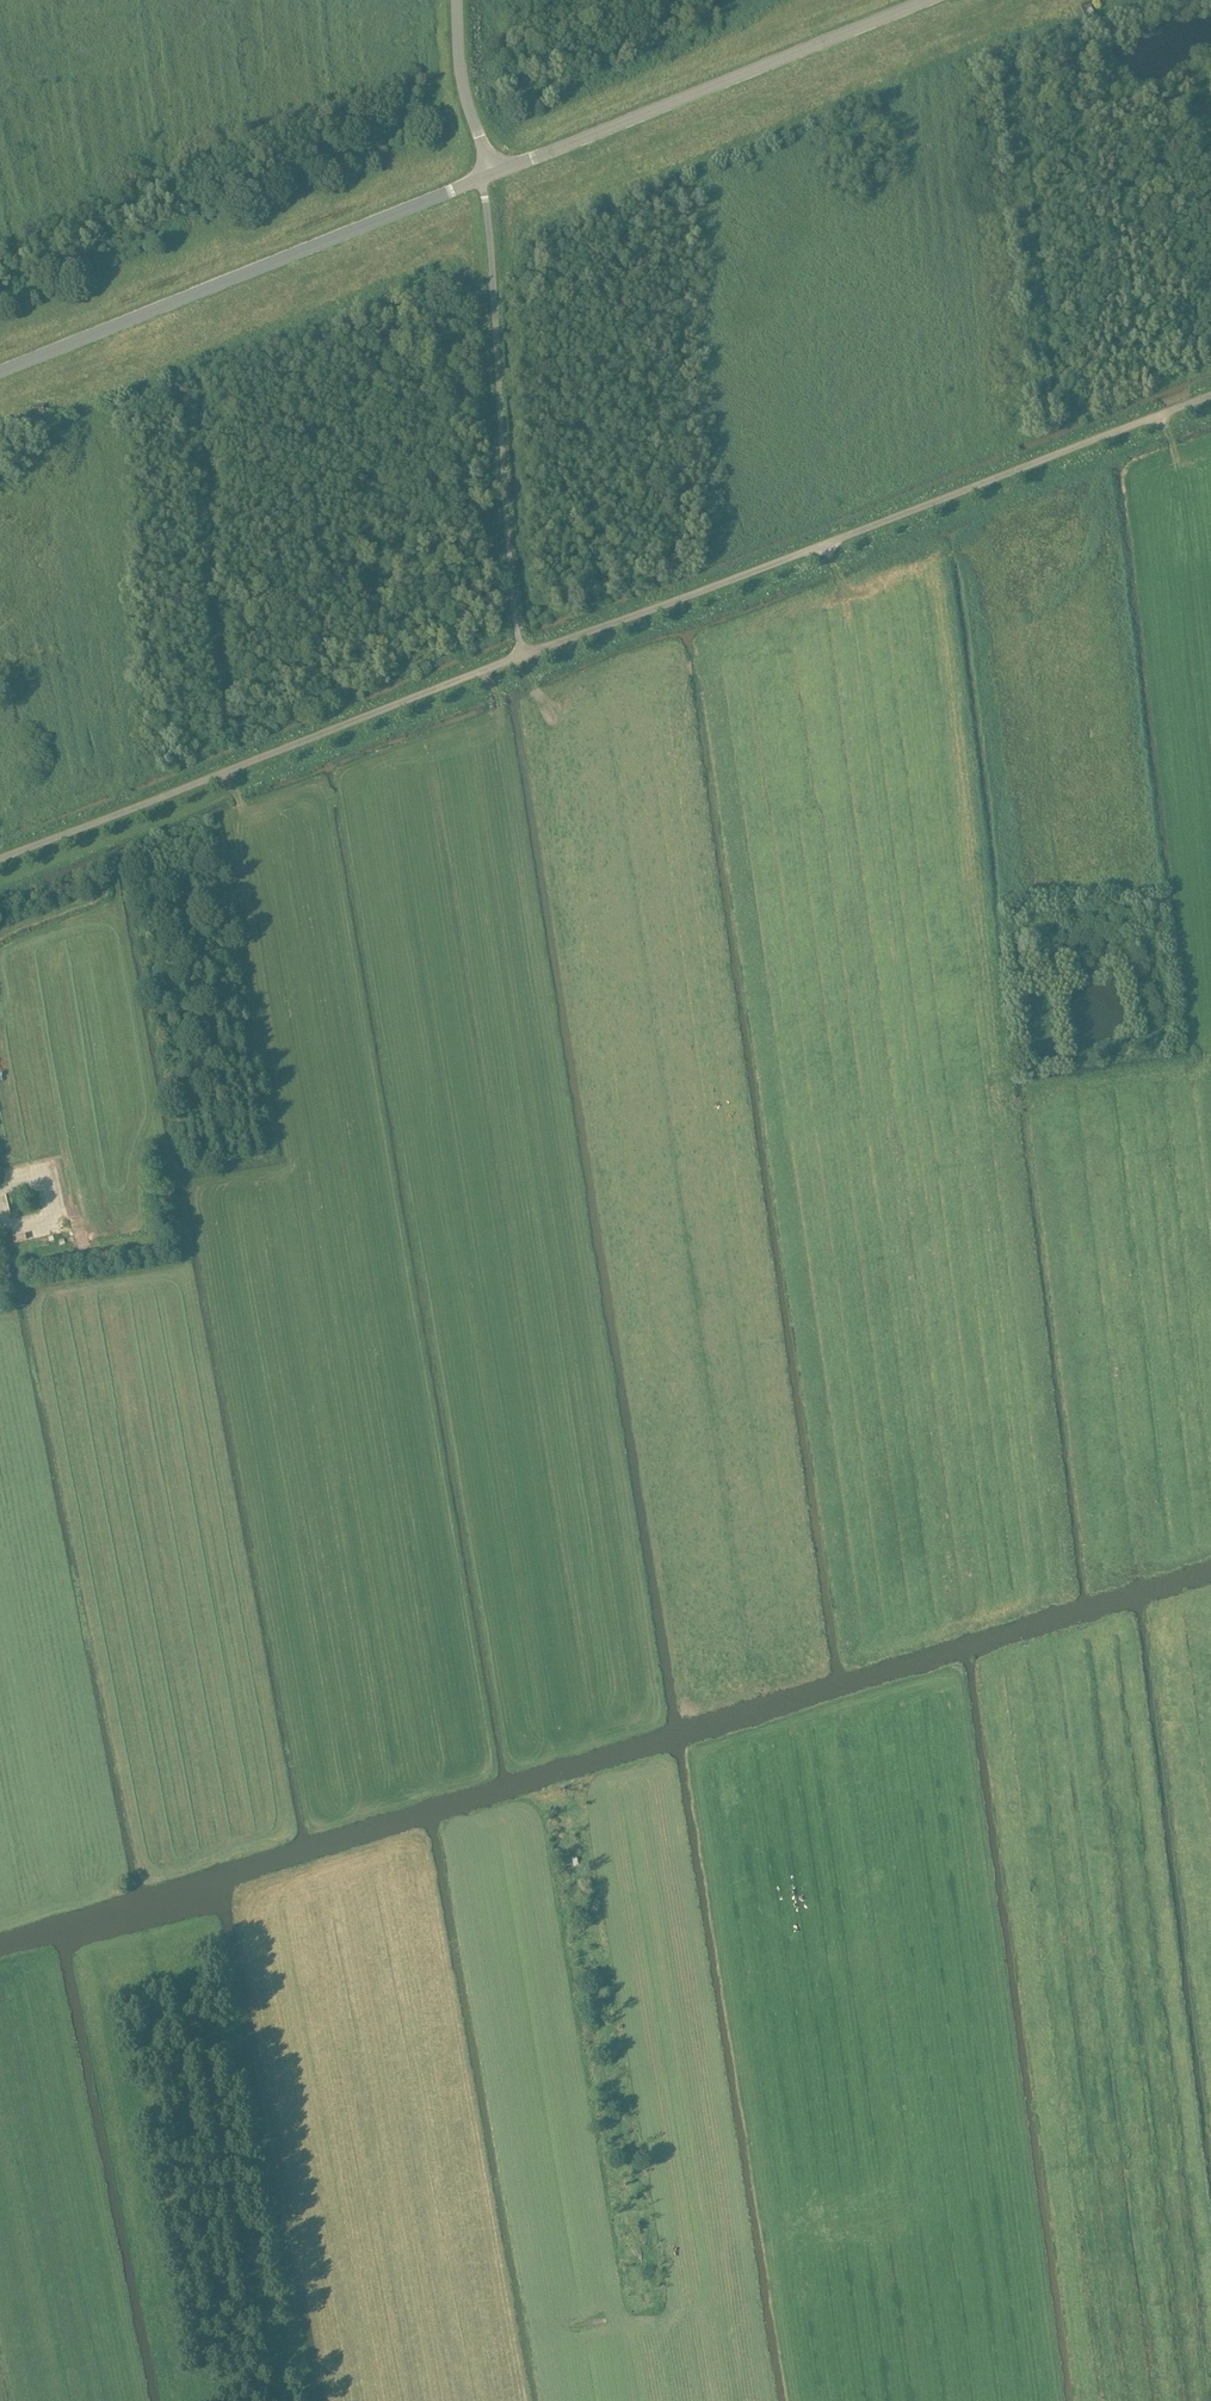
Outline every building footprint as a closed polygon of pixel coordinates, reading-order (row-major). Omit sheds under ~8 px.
[(1094,0),(1088,0),(1080,3),(1087,19),(1100,14),(1094,0)] [(54,417),(48,401),(35,406),(41,422),(54,417)] [(68,1187),(80,1184),(79,1179),(67,1182),(68,1187)] [(67,1246),(77,1243),(73,1231),(63,1234),(67,1246)] [(57,1237),(48,1237),(48,1246),(58,1246),(57,1237)]
